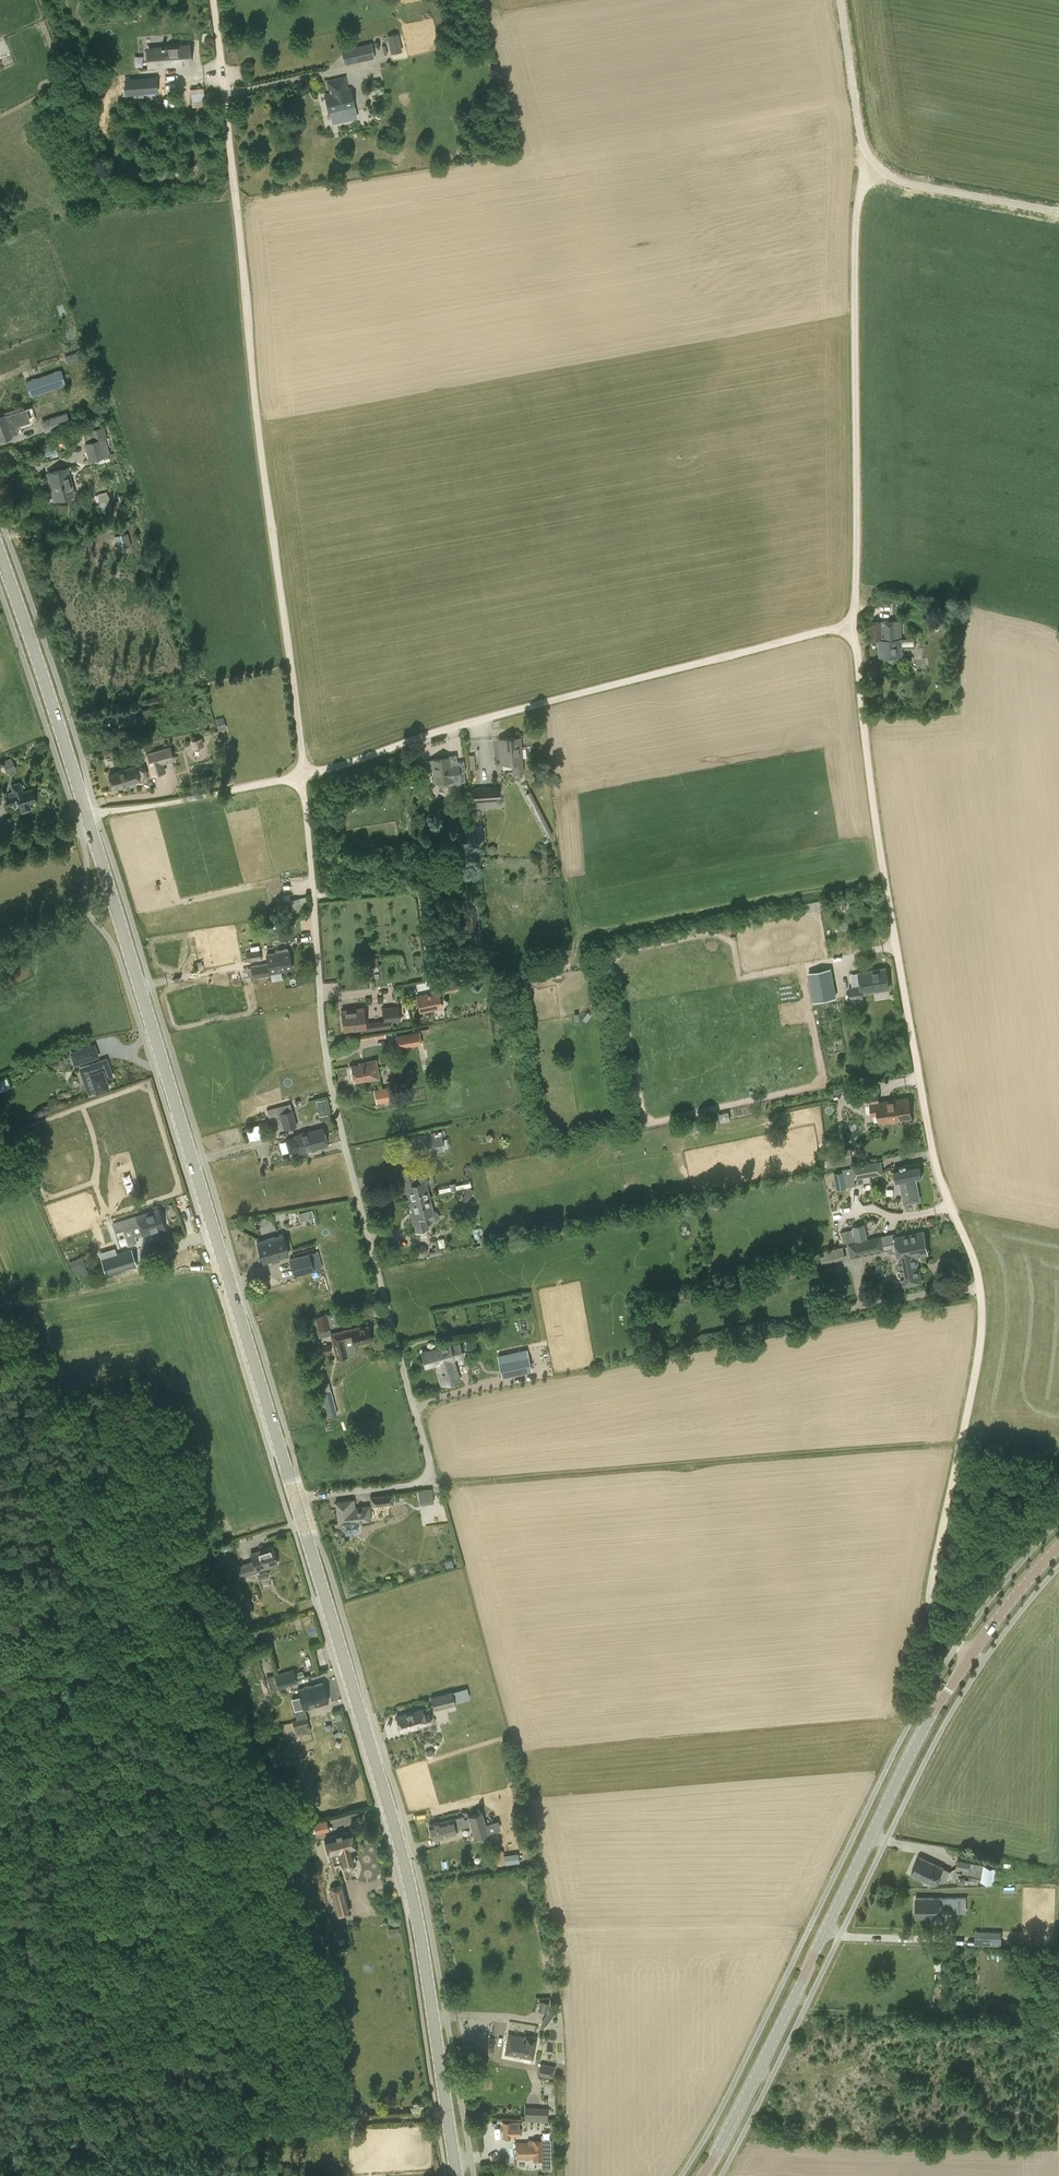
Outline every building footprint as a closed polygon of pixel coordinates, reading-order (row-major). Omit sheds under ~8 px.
[(398,33),(385,34),(387,52),(400,50),(398,33)] [(348,48),(352,63),(375,58),(371,43),(348,48)] [(154,47),(156,65),(190,63),(188,45),(154,47)] [(157,76),(126,79),(127,94),(158,92),(157,76)] [(328,82),(330,93),(325,94),(329,113),(354,108),(350,89),(345,90),(343,79),(328,82)] [(190,105),(201,104),(200,87),(189,88),(190,105)] [(72,354),(65,356),(67,364),(74,362),(72,354)] [(66,384),(61,369),(25,381),(30,396),(66,384)] [(11,414),(11,413),(0,417),(0,439),(18,433),(14,420),(19,419),(16,412),(11,414)] [(70,423),(66,412),(40,421),(44,432),(70,423)] [(89,461),(107,455),(102,437),(83,442),(89,461)] [(67,467),(46,473),(54,500),(75,495),(67,467)] [(127,535),(112,534),(111,545),(127,545),(127,535)] [(929,625),(946,629),(949,616),(931,612),(929,625)] [(914,638),(901,639),(901,622),(870,623),(870,640),(879,640),(880,656),(902,656),(902,647),(915,647),(914,638)] [(128,710),(117,711),(119,724),(135,723),(134,706),(128,707),(128,710)] [(522,772),(520,737),(498,738),(500,764),(513,763),(514,772),(522,772)] [(190,739),(194,763),(205,761),(201,738),(190,739)] [(144,753),(151,776),(166,771),(164,764),(172,762),(174,761),(169,745),(144,753)] [(5,773),(14,768),(9,757),(0,762),(0,763),(5,773)] [(433,771),(434,778),(433,778),(432,779),(432,782),(433,782),(435,782),(436,782),(438,785),(440,786),(442,786),(461,784),(461,782),(465,782),(464,771),(465,771),(464,761),(457,762),(457,765),(450,766),(449,757),(425,760),(427,772),(433,771)] [(134,765),(135,766),(109,773),(114,789),(115,788),(139,781),(139,782),(144,780),(146,775),(146,772),(145,769),(142,766),(139,765),(134,765)] [(20,806),(22,812),(31,809),(29,803),(35,801),(31,788),(22,791),(19,782),(10,784),(12,791),(5,793),(9,805),(19,802),(20,806)] [(500,807),(499,786),(471,788),(474,847),(483,847),(481,809),(500,807)] [(470,831),(464,832),(467,854),(473,853),(470,831)] [(308,909),(306,896),(290,899),(291,901),(283,902),(285,911),(293,910),(293,912),(308,909)] [(266,954),(268,962),(250,966),(253,978),(271,975),(270,972),(292,968),(288,950),(288,949),(287,947),(274,950),(275,953),(266,954)] [(245,951),(240,952),(241,962),(247,961),(257,960),(255,949),(245,951)] [(885,968),(859,972),(851,974),(853,986),(849,987),(850,996),(852,1005),(864,1003),(862,992),(888,988),(885,968)] [(816,979),(809,980),(813,1001),(835,997),(831,976),(816,979)] [(441,983),(443,991),(458,988),(456,980),(441,983)] [(420,1012),(442,1007),(438,991),(416,996),(420,1012)] [(836,1002),(815,1005),(816,1018),(837,1015),(836,1002)] [(382,1008),(384,1023),(400,1020),(398,1006),(382,1008)] [(363,1008),(354,1009),(354,1010),(341,1012),(343,1030),(366,1028),(363,1008)] [(396,1035),(398,1048),(417,1045),(422,1044),(420,1031),(396,1035)] [(85,1048),(72,1052),(76,1064),(88,1060),(85,1048)] [(109,1088),(106,1078),(113,1076),(107,1059),(78,1068),(88,1093),(96,1090),(96,1092),(109,1088)] [(376,1059),(365,1062),(365,1063),(351,1065),(354,1081),(367,1079),(367,1080),(379,1078),(376,1059)] [(9,1087),(6,1081),(0,1084),(0,1092),(9,1087)] [(392,1086),(374,1089),(375,1099),(376,1103),(395,1100),(394,1094),(392,1086)] [(893,1099),(879,1101),(878,1092),(851,1096),(853,1106),(870,1103),(872,1115),(878,1115),(879,1122),(911,1117),(908,1097),(893,1099)] [(324,1099),(317,1101),(318,1107),(326,1106),(324,1099)] [(283,1130),(297,1126),(292,1108),(290,1109),(288,1104),(267,1109),(270,1121),(275,1120),(278,1119),(277,1116),(279,1116),(283,1130)] [(294,1135),(295,1137),(285,1139),(289,1153),(299,1151),(299,1152),(328,1144),(323,1128),(294,1135)] [(410,1142),(413,1155),(437,1150),(438,1153),(444,1152),(440,1131),(420,1135),(421,1140),(410,1142)] [(278,1141),(280,1153),(287,1151),(284,1140),(278,1141)] [(825,1151),(827,1167),(853,1162),(851,1147),(846,1148),(825,1151)] [(855,1185),(854,1179),(871,1176),(884,1173),(882,1168),(881,1159),(853,1164),(851,1165),(851,1167),(842,1169),(843,1171),(834,1173),(836,1188),(855,1185)] [(922,1177),(919,1162),(892,1167),(895,1182),(900,1181),(904,1202),(920,1199),(916,1178),(922,1177)] [(429,1195),(426,1184),(429,1183),(426,1172),(414,1175),(413,1170),(400,1173),(404,1186),(406,1185),(410,1200),(429,1195)] [(434,1210),(433,1211),(431,1202),(429,1195),(410,1200),(414,1217),(412,1218),(416,1232),(419,1231),(428,1228),(425,1215),(426,1215),(431,1220),(437,1222),(440,1218),(438,1212),(434,1210)] [(297,1213),(299,1220),(312,1216),(310,1208),(297,1213)] [(158,1209),(136,1216),(112,1224),(115,1231),(107,1234),(113,1251),(137,1242),(135,1236),(142,1234),(159,1228),(164,1227),(158,1209)] [(841,1231),(843,1243),(867,1238),(864,1223),(852,1226),(853,1229),(841,1231)] [(923,1232),(895,1237),(894,1233),(881,1236),(868,1238),(847,1243),(850,1257),(885,1250),(885,1249),(891,1252),(898,1251),(900,1261),(897,1262),(902,1285),(921,1281),(916,1256),(927,1254),(923,1232)] [(287,1254),(282,1235),(257,1242),(263,1261),(287,1254)] [(427,1246),(416,1246),(416,1256),(426,1256),(427,1246)] [(842,1247),(821,1252),(823,1263),(829,1262),(845,1258),(842,1247)] [(131,1249),(102,1258),(107,1272),(136,1263),(131,1249)] [(289,1260),(294,1276),(323,1267),(318,1251),(289,1260)] [(83,1259),(73,1260),(76,1274),(85,1272),(83,1259)] [(338,1313),(338,1311),(315,1318),(318,1330),(317,1331),(319,1338),(328,1335),(331,1334),(329,1328),(339,1326),(338,1320),(340,1319),(338,1313)] [(754,1336),(768,1335),(767,1319),(754,1319),(754,1336)] [(332,1333),(334,1342),(338,1359),(348,1356),(345,1339),(353,1338),(354,1344),(371,1340),(368,1326),(360,1328),(359,1327),(355,1328),(332,1333)] [(442,1384),(459,1379),(453,1358),(462,1355),(458,1343),(449,1345),(449,1344),(421,1352),(425,1366),(436,1363),(442,1384)] [(501,1376),(531,1370),(528,1357),(498,1364),(501,1376)] [(337,1413),(331,1390),(321,1393),(328,1416),(337,1413)] [(433,1503),(432,1488),(417,1489),(418,1504),(433,1503)] [(390,1503),(393,1503),(391,1494),(370,1497),(371,1506),(375,1505),(390,1503)] [(354,1499),(335,1502),(336,1509),(338,1522),(338,1524),(371,1520),(369,1506),(355,1508),(354,1499)] [(241,1565),(237,1567),(231,1568),(234,1577),(240,1576),(277,1564),(272,1546),(269,1547),(250,1553),(253,1561),(241,1565)] [(280,1687),(297,1682),(297,1679),(293,1669),(276,1674),(266,1677),(270,1690),(280,1687)] [(298,1689),(303,1708),(294,1711),(297,1719),(292,1721),(296,1735),(311,1731),(307,1718),(304,1708),(328,1702),(323,1682),(298,1689)] [(467,1687),(431,1697),(435,1709),(456,1703),(455,1702),(470,1698),(467,1687)] [(430,1722),(427,1713),(426,1713),(424,1708),(396,1717),(401,1730),(409,1727),(409,1728),(430,1722)] [(463,1815),(452,1819),(429,1825),(433,1838),(455,1832),(455,1831),(459,1830),(459,1827),(470,1824),(473,1837),(488,1832),(482,1811),(467,1815),(468,1817),(464,1818),(463,1815)] [(325,1832),(330,1831),(327,1819),(313,1822),(316,1834),(325,1832)] [(326,1839),(330,1853),(333,1865),(340,1863),(343,1868),(347,1870),(350,1869),(353,1869),(356,1864),(356,1859),(353,1847),(354,1847),(351,1833),(326,1839)] [(518,1853),(504,1854),(506,1862),(506,1864),(519,1862),(519,1860),(518,1853)] [(950,1871),(943,1867),(943,1866),(919,1856),(911,1874),(935,1885),(938,1877),(945,1881),(950,1871)] [(997,1867),(957,1859),(955,1868),(963,1870),(962,1872),(981,1876),(980,1880),(999,1884),(1002,1869),(996,1868),(997,1867)] [(351,1912),(344,1884),(329,1887),(337,1916),(351,1912)] [(962,1897),(941,1897),(915,1898),(916,1917),(941,1917),(941,1907),(962,1907),(962,1897)] [(973,1930),(973,1944),(1001,1944),(1001,1930),(973,1930)] [(943,1945),(929,1945),(929,1953),(936,1953),(936,1955),(940,1955),(940,1953),(943,1953),(943,1945)] [(546,2001),(539,2000),(537,2011),(547,2012),(548,2009),(549,2002),(546,2001)] [(550,2010),(541,2022),(546,2026),(555,2013),(550,2010)] [(536,2037),(525,2035),(525,2037),(508,2034),(504,2053),(532,2059),(536,2037)] [(553,2077),(555,2066),(541,2063),(539,2074),(553,2077)] [(483,2089),(492,2088),(492,2079),(483,2079),(483,2089)] [(547,2122),(548,2108),(527,2107),(525,2107),(524,2121),(547,2122)] [(518,2122),(502,2122),(503,2138),(510,2138),(510,2136),(519,2136),(518,2122)] [(514,2142),(515,2158),(532,2158),(532,2160),(542,2160),(542,2140),(527,2140),(527,2142),(514,2142)] [(217,2175),(225,2175),(225,2159),(219,2159),(219,2168),(217,2168),(217,2175)]
